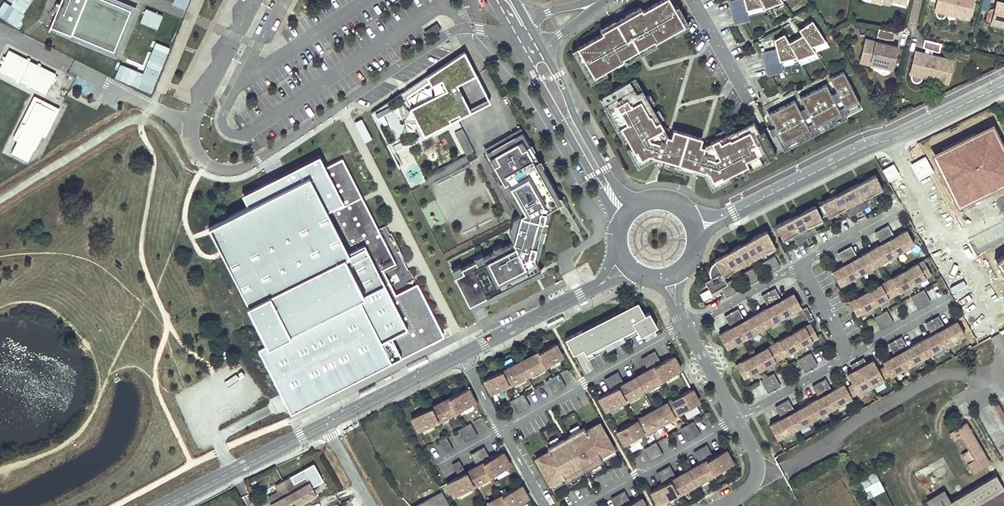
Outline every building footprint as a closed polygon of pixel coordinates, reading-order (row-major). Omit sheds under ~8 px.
[(33,0),(4,0),(0,6),(0,16),(16,26),(33,0)] [(110,0),(60,0),(49,26),(113,52),(131,9),(110,0)] [(172,3),(187,9),(191,0),(173,0),(172,3)] [(576,48),(577,49),(596,82),(625,65),(637,58),(640,57),(642,56),(645,54),(657,47),(687,30),(685,27),(669,0),(661,0),(642,11),(640,8),(601,30),(603,33),(602,33),(576,48)] [(728,2),(730,10),(745,6),(744,0),(736,0),(728,2)] [(746,11),(763,6),(759,0),(744,0),(745,6),(746,11)] [(763,6),(765,9),(782,2),(780,0),(759,0),(763,6)] [(935,10),(935,11),(935,12),(935,13),(935,14),(935,15),(936,15),(936,16),(937,16),(938,17),(939,17),(940,17),(941,17),(942,17),(943,17),(943,16),(944,16),(945,15),(945,14),(946,14),(946,13),(968,18),(973,0),(937,0),(935,10)] [(989,8),(986,19),(991,20),(990,24),(1003,27),(1003,2),(996,0),(995,4),(994,4),(993,4),(992,4),(991,4),(991,5),(990,5),(990,6),(989,6),(989,7),(989,8)] [(145,6),(139,21),(156,28),(162,14),(145,6)] [(745,6),(730,10),(732,18),(747,14),(746,11),(745,6)] [(747,14),(732,18),(734,26),(741,24),(744,23),(749,22),(747,14)] [(811,19),(797,29),(801,34),(809,46),(810,46),(824,40),(811,19)] [(428,37),(441,29),(437,23),(425,31),(428,37)] [(741,26),(745,39),(752,38),(747,24),(741,26)] [(895,33),(878,29),(876,37),(887,40),(893,41),(895,33)] [(773,39),(775,48),(777,56),(779,60),(795,56),(787,42),(788,42),(783,33),(773,39)] [(801,34),(788,42),(787,42),(795,56),(796,56),(797,58),(814,52),(810,46),(809,46),(801,34)] [(870,66),(880,68),(879,69),(879,70),(879,71),(880,71),(880,72),(880,73),(881,73),(881,74),(882,75),(883,75),(884,75),(885,75),(886,75),(887,75),(888,75),(888,74),(889,74),(889,73),(890,73),(890,72),(890,71),(897,47),(866,39),(859,63),(870,66)] [(939,52),(941,43),(924,39),(922,46),(928,49),(939,52)] [(775,48),(760,52),(762,60),(777,56),(775,48)] [(8,49),(0,65),(0,71),(44,93),(54,73),(8,49)] [(470,110),(455,83),(475,73),(463,49),(370,112),(390,151),(470,110)] [(596,82),(577,49),(572,53),(590,85),(596,82)] [(916,50),(910,74),(910,75),(910,76),(910,77),(910,78),(910,79),(911,79),(911,80),(912,81),(913,81),(913,82),(914,82),(915,82),(916,82),(917,82),(918,82),(919,82),(920,82),(920,81),(921,81),(921,80),(922,80),(922,79),(922,78),(923,78),(923,77),(947,83),(952,59),(916,50)] [(777,56),(762,60),(764,68),(780,64),(779,60),(777,56)] [(780,64),(764,68),(767,76),(770,75),(771,75),(782,72),(780,64)] [(634,77),(599,97),(638,166),(648,160),(660,164),(662,164),(692,173),(696,174),(704,177),(709,188),(863,110),(847,80),(843,71),(759,113),(767,128),(759,132),(753,120),(742,126),(726,135),(716,140),(710,142),(707,143),(703,145),(702,148),(698,147),(701,138),(675,130),(673,129),(669,138),(668,138),(665,137),(666,134),(655,119),(650,110),(647,103),(641,94),(634,77)] [(489,100),(475,73),(455,83),(470,110),(489,100)] [(646,92),(641,94),(647,103),(651,101),(646,92)] [(17,139),(21,131),(18,129),(22,121),(25,122),(36,99),(55,109),(42,134),(45,136),(59,108),(35,95),(14,137),(17,139)] [(55,109),(36,99),(25,122),(22,121),(18,129),(21,131),(17,139),(11,151),(28,159),(34,147),(35,148),(42,134),(55,109)] [(660,116),(655,107),(650,110),(655,119),(660,116)] [(364,142),(372,138),(361,117),(354,121),(364,142)] [(992,125),(933,154),(958,205),(1003,182),(1003,149),(992,125)] [(461,127),(453,131),(465,153),(473,149),(461,127)] [(724,130),(714,135),(716,140),(726,135),(724,130)] [(508,227),(446,259),(471,307),(523,280),(521,276),(540,266),(537,260),(539,250),(535,249),(544,214),(548,216),(551,206),(558,202),(553,194),(557,192),(521,131),(485,151),(520,212),(511,217),(508,227)] [(465,153),(423,175),(427,184),(469,162),(465,153)] [(242,194),(248,205),(259,200),(258,197),(282,185),(283,187),(292,183),(324,167),(318,154),(285,171),(242,194)] [(364,198),(343,157),(324,167),(292,183),(283,187),(282,185),(258,197),(259,200),(248,205),(209,226),(212,232),(224,253),(270,343),(259,348),(292,412),(392,360),(392,362),(430,342),(428,339),(427,337),(443,329),(418,282),(397,293),(384,268),(396,262),(364,198)] [(815,206),(775,226),(782,240),(799,232),(803,230),(822,220),(821,218),(827,215),(828,217),(882,190),(875,176),(821,203),(822,205),(816,208),(815,206)] [(894,192),(885,196),(888,201),(896,197),(894,192)] [(539,250),(548,216),(544,214),(535,249),(539,250)] [(887,226),(881,229),(895,255),(913,245),(906,232),(894,238),(887,226)] [(877,265),(895,255),(881,229),(874,233),(881,245),(869,252),(877,265)] [(764,233),(753,239),(756,245),(758,249),(762,255),(773,249),(764,233)] [(753,239),(743,244),(746,250),(748,254),(752,261),(762,255),(758,249),(756,245),(753,239)] [(743,244),(733,250),(736,256),(738,261),(741,266),(752,261),(748,254),(746,250),(743,244)] [(850,246),(844,250),(858,276),(877,265),(869,252),(857,259),(850,246)] [(773,249),(762,255),(772,273),(782,267),(773,249)] [(733,250),(722,256),(725,261),(728,267),(731,272),(741,266),(738,261),(736,256),(733,250)] [(839,286),(858,276),(844,250),(837,253),(844,266),(832,272),(839,286)] [(762,255),(752,261),(762,279),(772,273),(762,255)] [(725,261),(722,256),(711,262),(713,264),(711,265),(710,266),(709,268),(708,270),(707,272),(707,273),(707,275),(707,277),(708,279),(702,283),(708,294),(724,285),(721,277),(731,272),(728,267),(725,261)] [(751,284),(762,279),(752,261),(741,266),(751,284)] [(923,262),(904,272),(912,286),(930,275),(923,262)] [(741,266),(731,272),(741,290),(751,284),(741,266)] [(731,272),(721,277),(724,285),(731,296),(741,290),(731,272)] [(904,272),(886,282),(893,296),(912,286),(904,272)] [(886,282),(867,292),(875,306),(893,296),(886,282)] [(774,288),(768,292),(782,317),(800,307),(793,293),(788,296),(780,300),(774,288)] [(923,291),(916,294),(923,307),(930,303),(923,291)] [(768,292),(761,295),(767,308),(756,314),(763,328),(782,317),(768,292)] [(867,292),(848,303),(856,316),(875,306),(867,292)] [(916,294),(910,298),(917,310),(923,307),(916,294)] [(581,330),(564,339),(571,354),(581,349),(586,358),(636,332),(638,336),(656,327),(648,313),(641,317),(634,320),(630,310),(628,307),(625,307),(581,330)] [(637,307),(630,310),(634,320),(641,317),(637,307)] [(756,314),(744,321),(737,309),(731,312),(745,338),(763,328),(756,314)] [(886,311),(879,315),(886,327),(892,324),(886,311)] [(731,312),(724,316),(730,328),(718,334),(726,348),(745,338),(731,312)] [(879,315),(873,318),(880,331),(886,327),(879,315)] [(937,317),(931,320),(945,346),(964,336),(956,323),(944,329),(937,317)] [(931,320),(924,324),(931,336),(919,343),(926,356),(945,346),(931,320)] [(798,348),(817,338),(810,324),(791,334),(798,348)] [(791,334),(773,344),(780,358),(798,348),(791,334)] [(900,337),(894,341),(908,366),(926,356),(919,343),(907,349),(900,337)] [(908,366),(894,341),(887,344),(894,357),(882,363),(884,367),(889,375),(889,377),(908,366)] [(500,371),(483,379),(490,393),(507,385),(526,375),(545,365),(561,356),(554,343),(538,351),(519,361),(500,371)] [(773,344),(754,355),(761,368),(780,358),(773,344)] [(610,376),(604,379),(611,391),(598,398),(606,412),(625,401),(643,391),(662,381),(681,370),(673,356),(661,363),(654,351),(648,355),(641,359),(648,371),(636,377),(624,384),(617,372),(610,376)] [(809,353),(803,356),(810,369),(816,366),(809,353)] [(754,355),(735,365),(743,378),(761,368),(754,355)] [(803,356),(796,360),(803,373),(810,369),(803,356)] [(862,358),(856,362),(870,387),(883,380),(882,379),(889,375),(884,367),(877,371),(872,361),(865,365),(862,358)] [(870,387),(856,362),(849,365),(852,372),(846,375),(851,385),(845,389),(850,397),(856,393),(857,395),(870,387)] [(552,392),(565,386),(559,373),(546,379),(552,392)] [(772,374),(766,377),(773,389),(779,386),(772,374)] [(766,377),(759,381),(766,393),(773,389),(766,377)] [(824,379),(818,383),(832,408),(850,398),(850,397),(845,389),(843,385),(831,391),(824,379)] [(817,398),(806,405),(813,418),(832,408),(818,383),(810,386),(817,398)] [(429,407),(410,417),(417,431),(436,421),(455,412),(474,402),(467,388),(448,397),(429,407)] [(635,421),(616,432),(624,445),(643,434),(662,424),(678,414),(688,409),(699,403),(692,390),(673,400),(654,411),(654,410),(636,421),(635,421)] [(509,400),(515,412),(529,406),(523,393),(509,400)] [(787,400),(781,403),(795,429),(813,418),(806,405),(793,412),(787,400)] [(1003,426),(1003,412),(997,400),(991,404),(1003,426)] [(780,419),(768,425),(776,439),(795,429),(781,403),(773,407),(780,419)] [(686,441),(700,433),(693,420),(679,428),(686,441)] [(464,441),(477,435),(471,422),(457,428),(464,441)] [(614,453),(597,423),(584,431),(582,427),(578,429),(569,434),(566,436),(588,474),(589,474),(592,473),(600,468),(603,466),(601,461),(614,453)] [(968,451),(965,453),(962,455),(972,473),(989,464),(966,423),(948,433),(953,440),(960,436),(968,451)] [(578,429),(576,425),(567,430),(569,434),(578,429)] [(445,436),(437,441),(444,453),(452,448),(445,436)] [(588,474),(566,436),(561,439),(583,478),(588,474)] [(548,446),(557,441),(555,437),(546,442),(548,446)] [(583,478),(561,439),(557,441),(548,446),(545,448),(547,452),(534,459),(551,489),(564,482),(567,486),(583,478)] [(643,447),(650,461),(663,454),(656,441),(643,447)] [(669,466),(662,469),(656,473),(662,485),(650,492),(658,505),(677,495),(695,484),(714,474),(733,464),(725,450),(713,457),(707,445),(700,449),(693,452),(700,464),(688,471),(676,478),(669,466)] [(457,476),(445,483),(453,497),(472,486),(490,476),(509,465),(501,452),(489,459),(482,447),(476,450),(469,454),(476,466),(464,472),(458,460),(451,464),(457,476)] [(603,466),(617,458),(614,453),(601,461),(603,466)] [(594,477),(603,472),(600,468),(592,473),(594,477)] [(856,481),(866,500),(885,490),(875,472),(856,481)] [(935,497),(927,501),(929,505),(979,505),(1003,492),(1003,491),(995,475),(948,502),(943,492),(935,497)] [(305,478),(294,485),(290,478),(275,487),(279,493),(268,500),(271,505),(300,505),(304,504),(302,501),(306,499),(307,501),(315,497),(305,478)] [(573,489),(582,484),(579,479),(571,485),(573,489)] [(554,494),(567,486),(564,482),(551,489),(554,494)] [(482,505),(514,505),(527,499),(519,485),(501,495),(482,505)] [(640,497),(630,503),(624,491),(617,494),(610,498),(615,505),(645,505),(640,497)] [(441,492),(417,505),(449,505),(441,492)] [(979,505),(1003,505),(1003,492),(979,505)]
